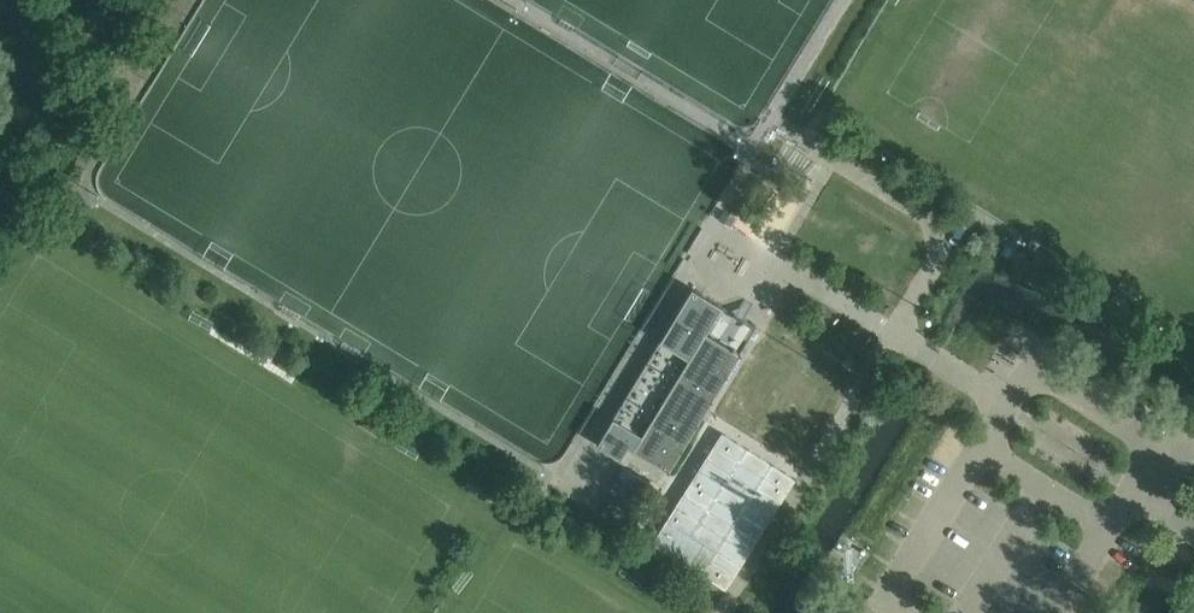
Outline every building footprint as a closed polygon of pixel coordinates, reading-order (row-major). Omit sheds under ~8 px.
[(571,32),(573,28),(559,20),(557,24),(571,32)] [(757,327),(693,288),(598,445),(621,459),(629,447),(669,471),(757,327)] [(296,320),(300,314),(282,303),(279,309),(296,320)] [(360,351),(342,340),(339,345),(357,356),(360,351)] [(796,479),(723,432),(653,543),(727,590),(796,479)]
